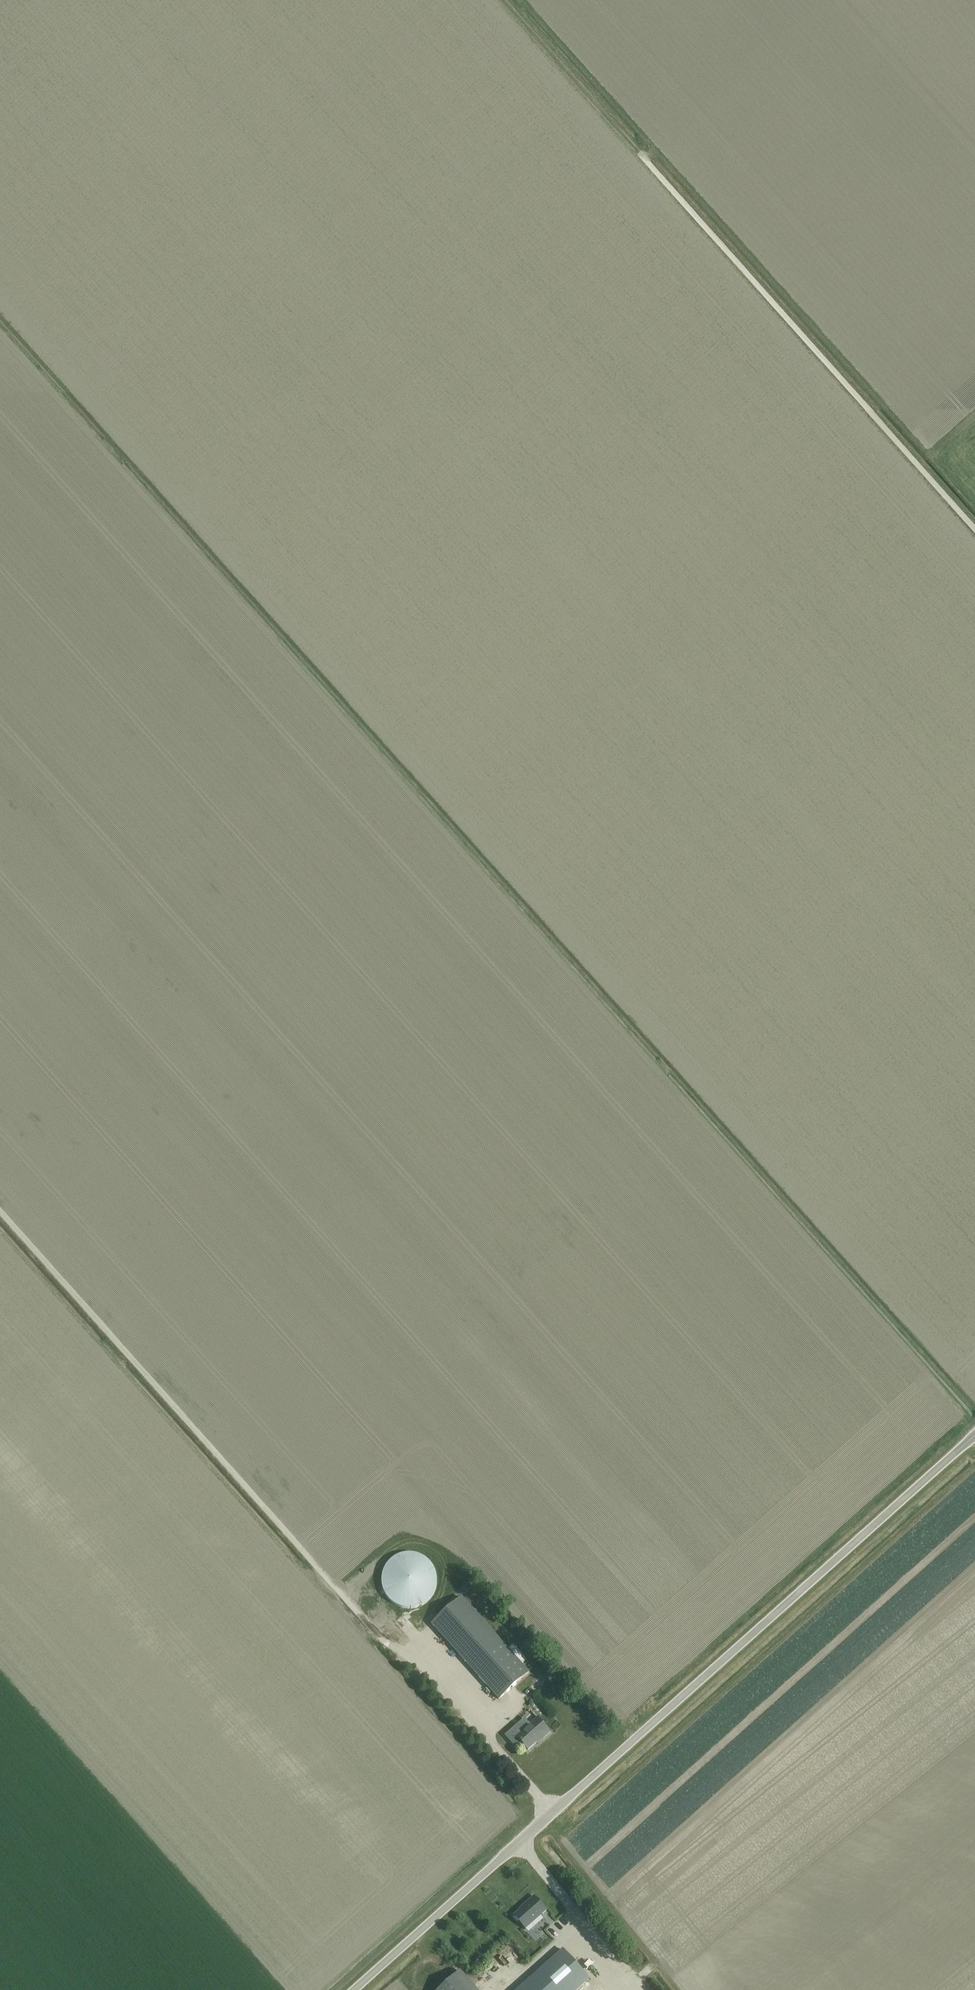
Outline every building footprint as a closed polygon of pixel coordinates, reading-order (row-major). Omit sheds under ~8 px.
[(462,1598),(435,1622),(432,1625),(499,1699),(528,1673),(462,1598)] [(518,1735),(511,1727),(503,1734),(515,1747),(520,1742),(528,1750),(542,1737),(543,1738),(550,1732),(537,1718),(518,1735)] [(526,1930),(547,1910),(534,1897),(520,1910),(521,1911),(514,1917),(526,1930)] [(589,1980),(562,1950),(517,1989),(577,1989),(589,1980)] [(439,1989),(476,1989),(460,1971),(439,1989)]
